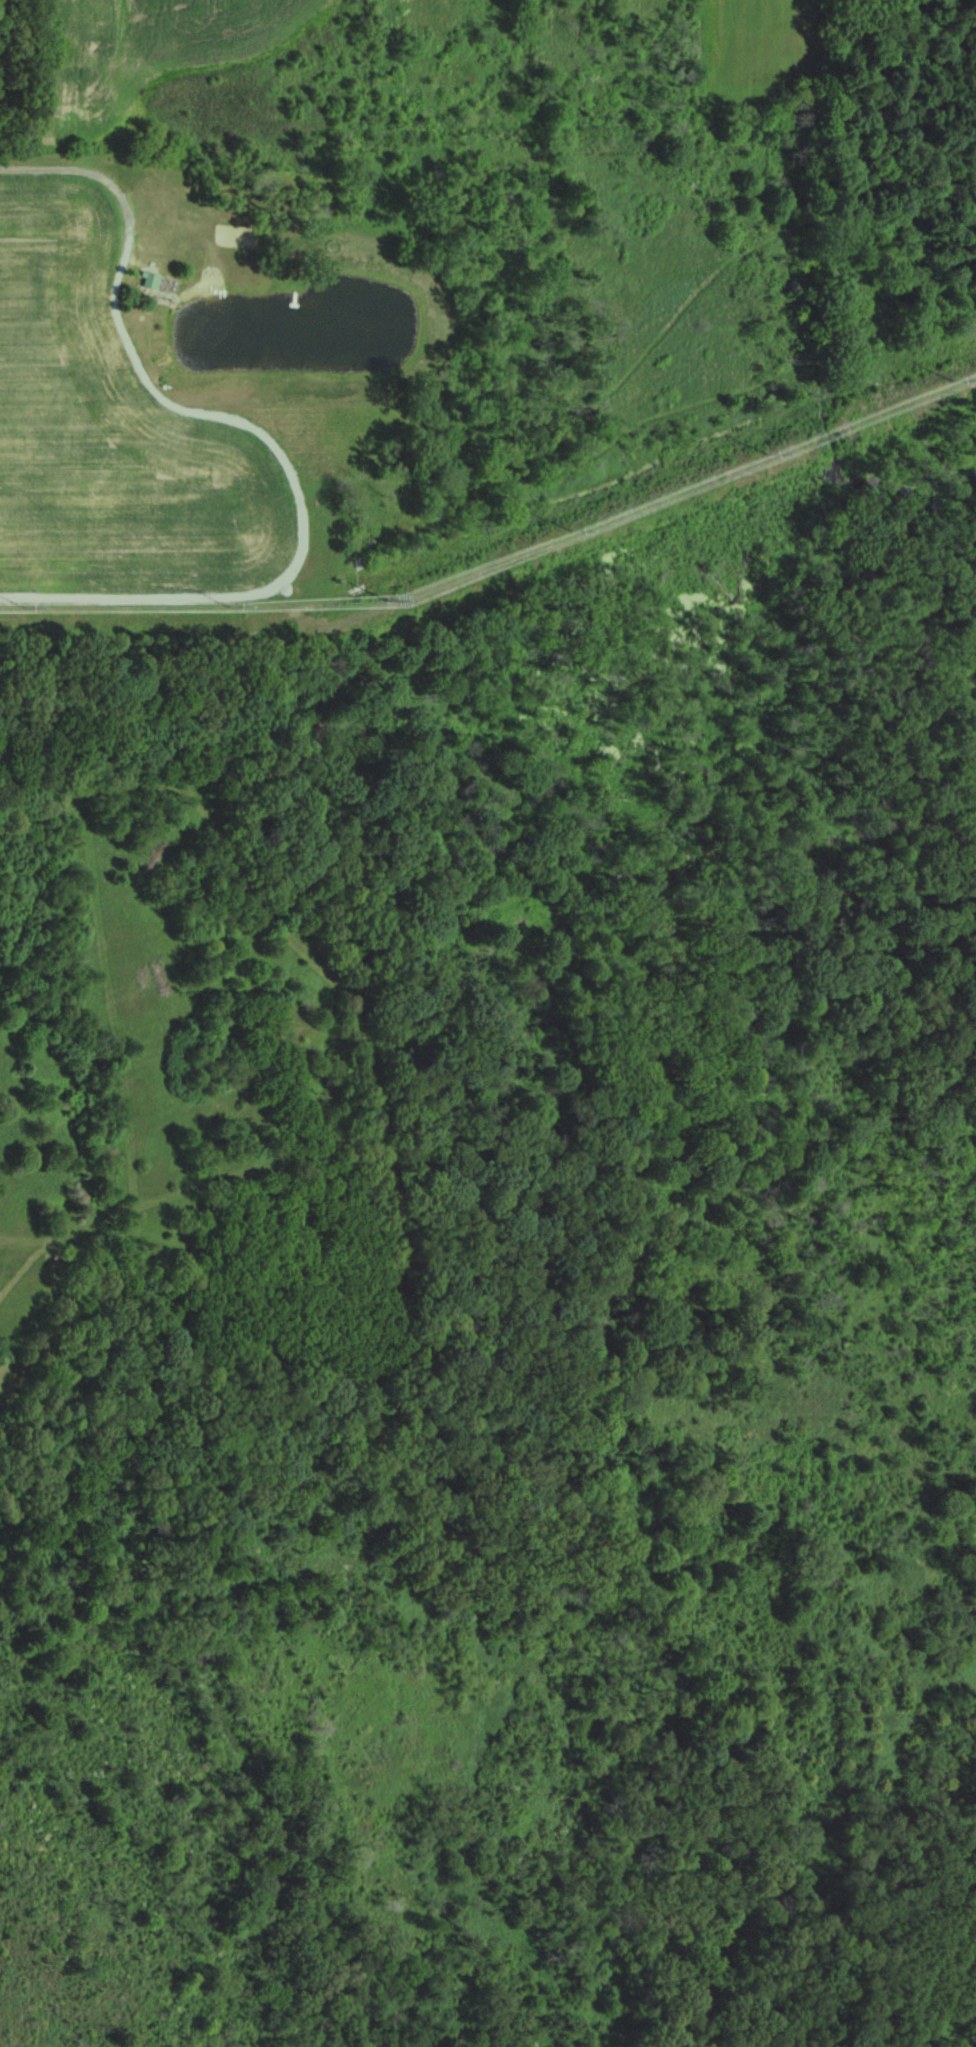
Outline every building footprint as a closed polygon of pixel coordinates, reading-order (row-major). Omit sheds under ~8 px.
[(135,285),(148,289),(153,274),(140,270),(135,285)]
